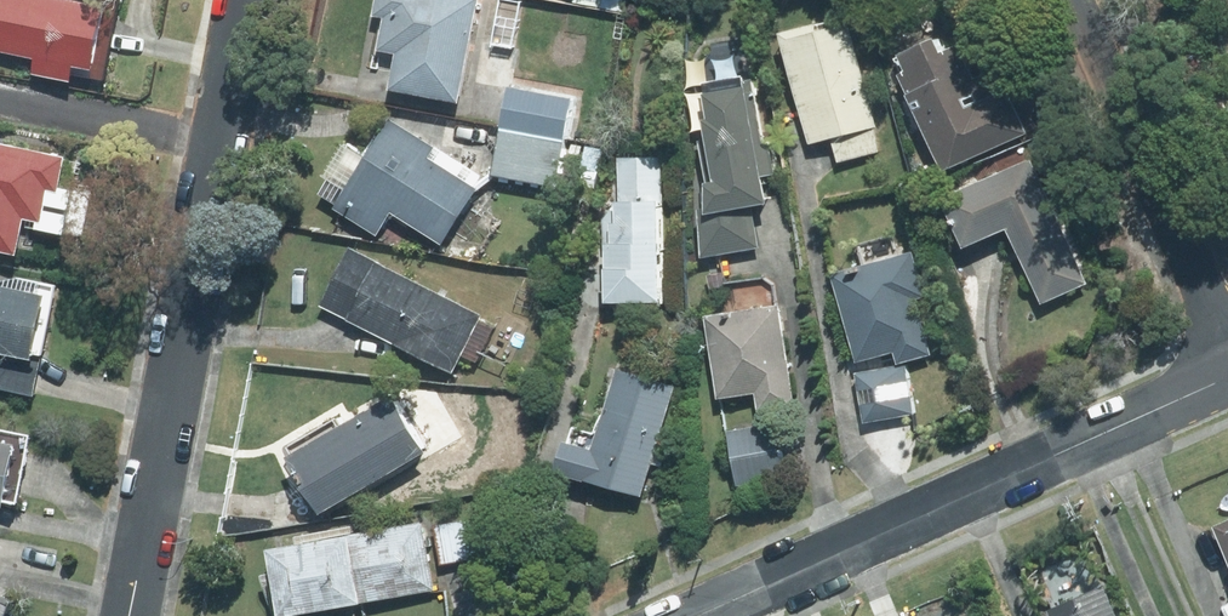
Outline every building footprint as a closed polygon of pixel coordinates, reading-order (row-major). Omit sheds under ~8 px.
[(52,0),(0,0),(0,54),(33,60),(32,78),(70,85),(70,71),(90,74),(102,10),(52,0)] [(385,94),(457,106),(476,0),(374,0),(370,19),(380,21),(374,54),(392,57),(385,94)] [(817,25),(775,37),(806,147),(829,141),(836,165),(878,153),(872,130),(875,130),(845,26),(820,33),(817,25)] [(947,43),(891,66),(936,174),(967,161),(969,166),(1022,144),(1003,96),(995,99),(986,79),(971,85),(956,49),(950,51),(947,43)] [(764,207),(741,92),(739,82),(703,88),(705,98),(698,99),(702,125),(698,126),(701,145),(696,146),(703,187),(697,188),(702,213),(694,214),(698,262),(757,250),(750,210),(764,207)] [(555,188),(569,98),(504,88),(490,179),(555,188)] [(387,121),(331,211),(375,238),(389,216),(439,248),(476,190),(427,160),(433,149),(387,121)] [(0,147),(0,255),(13,258),(21,222),(39,226),(45,194),(56,196),(63,161),(37,156),(0,147)] [(612,227),(606,227),(607,248),(601,248),(601,307),(656,307),(656,205),(662,205),(661,161),(618,161),(618,207),(612,207),(612,227)] [(1084,283),(1029,162),(941,202),(963,250),(1000,234),(1033,306),(1084,283)] [(862,266),(827,276),(851,363),(885,354),(888,367),(926,357),(911,304),(926,300),(907,234),(857,247),(862,266)] [(450,376),(480,318),(348,250),(318,308),(450,376)] [(42,299),(0,290),(0,357),(28,363),(42,299)] [(752,397),(755,415),(793,409),(777,307),(702,319),(715,402),(752,397)] [(0,366),(0,391),(32,398),(37,374),(0,366)] [(845,378),(852,422),(894,416),(896,430),(914,427),(906,369),(845,378)] [(673,388),(613,372),(590,454),(559,445),(551,476),(640,501),(673,388)] [(387,397),(281,459),(316,519),(359,495),(423,458),(387,397)] [(769,425),(725,433),(736,488),(780,480),(769,425)] [(12,448),(0,446),(0,508),(12,448)] [(1205,523),(1227,582),(1227,514),(1205,523)] [(480,520),(433,528),(439,566),(486,558),(480,520)] [(262,555),(273,615),(310,615),(433,594),(420,526),(262,555)] [(1037,615),(1114,615),(1088,563),(1026,593),(1037,615)]
